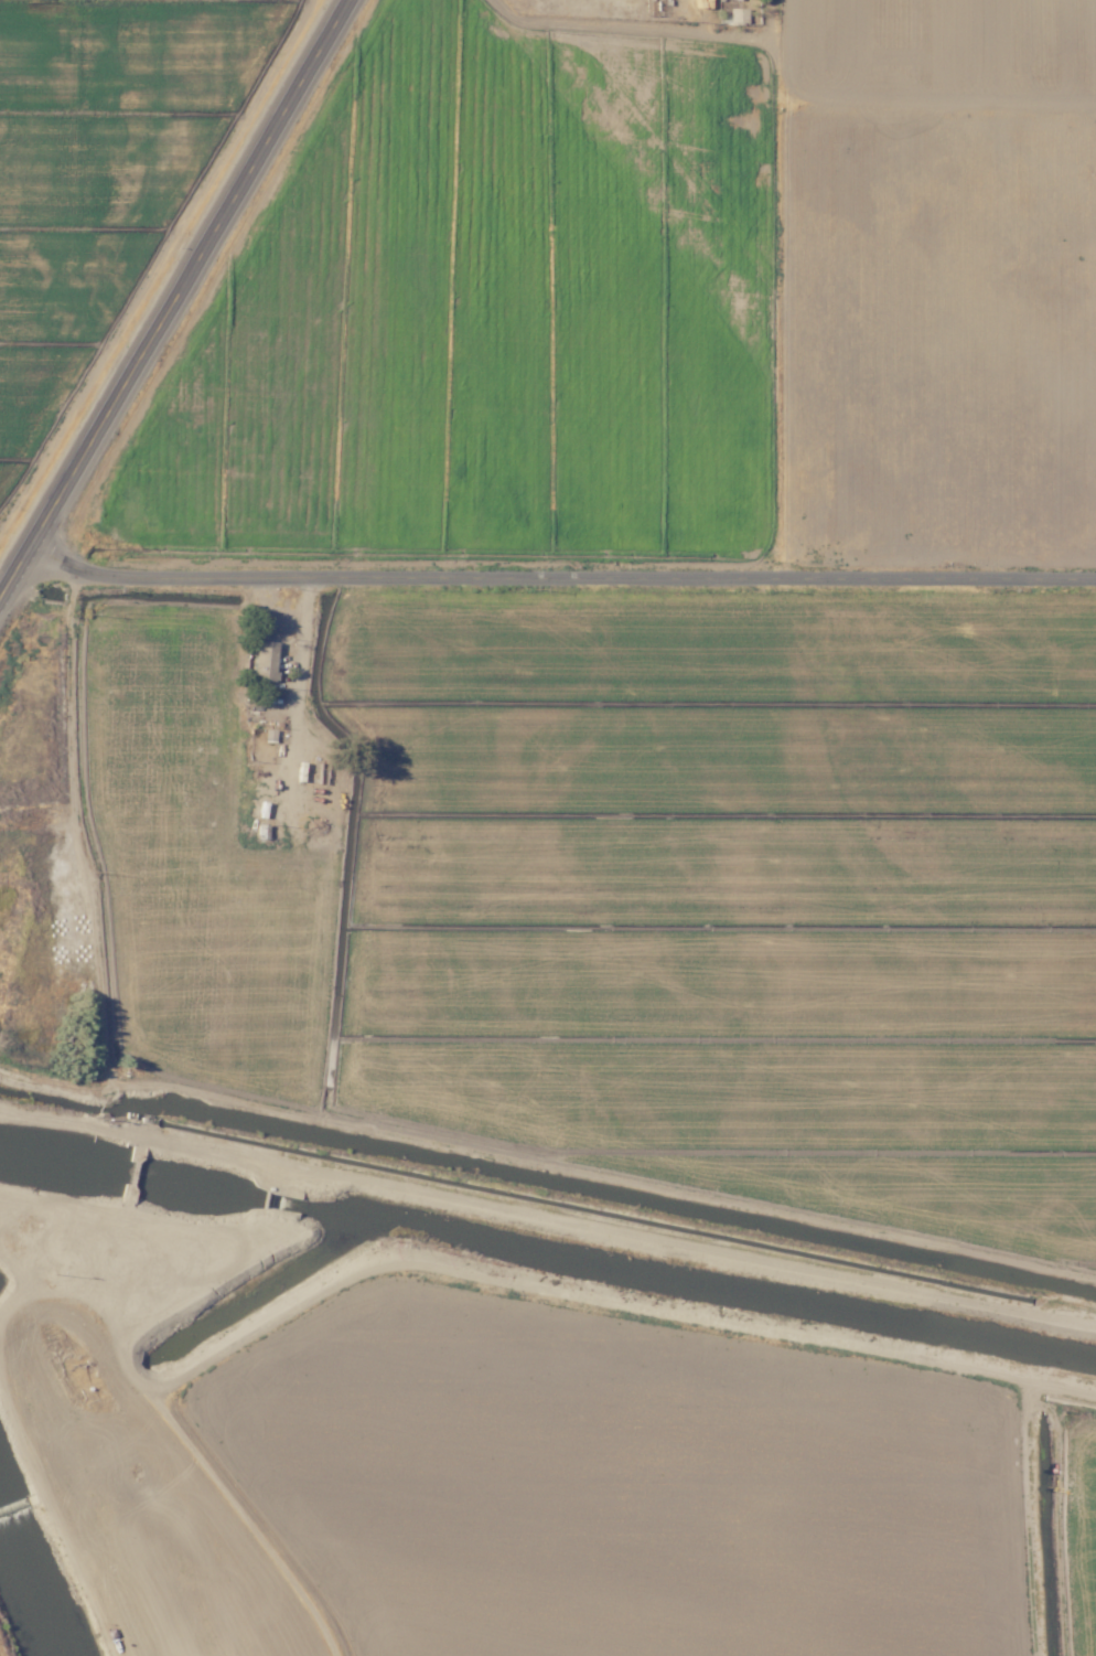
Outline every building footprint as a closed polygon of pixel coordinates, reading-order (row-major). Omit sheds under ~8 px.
[(251,662),(272,663),(273,641),(252,640),(251,662)]
